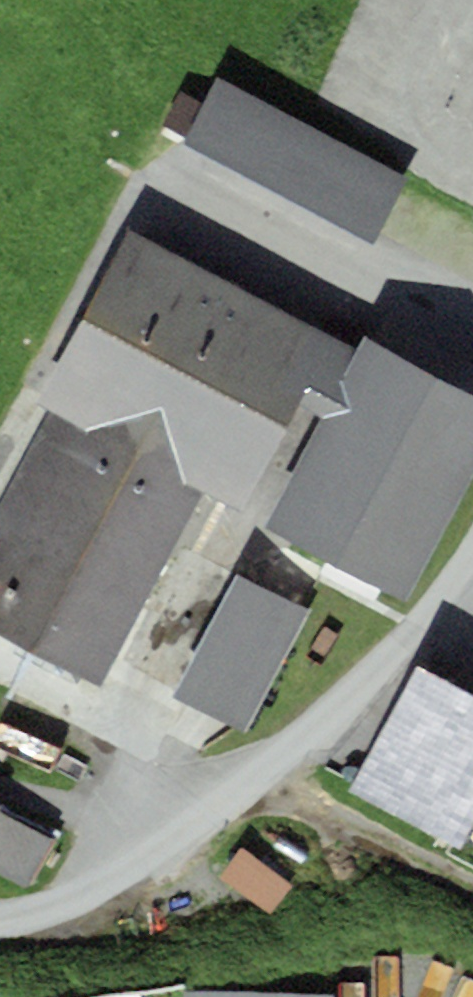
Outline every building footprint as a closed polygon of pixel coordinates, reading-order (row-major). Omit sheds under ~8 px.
[(410,178),(215,80),(182,144),(377,243),(410,178)] [(333,338),(128,231),(36,405),(47,411),(203,492),(242,512),(299,403),(333,338)] [(360,352),(333,338),(299,403),(325,416),(360,352)] [(472,476),(472,397),(367,340),(360,352),(325,416),(264,526),(403,602),(472,476)] [(203,492),(47,411),(0,500),(0,533),(3,534),(0,540),(0,633),(102,686),(143,607),(203,492)] [(245,731),(308,611),(237,574),(174,695),(245,731)] [(406,675),(353,802),(469,850),(472,839),(472,702),(406,675)] [(0,806),(0,873),(27,888),(52,841),(0,813),(3,808),(0,806)] [(273,917),(294,886),(239,850),(219,882),(273,917)]
